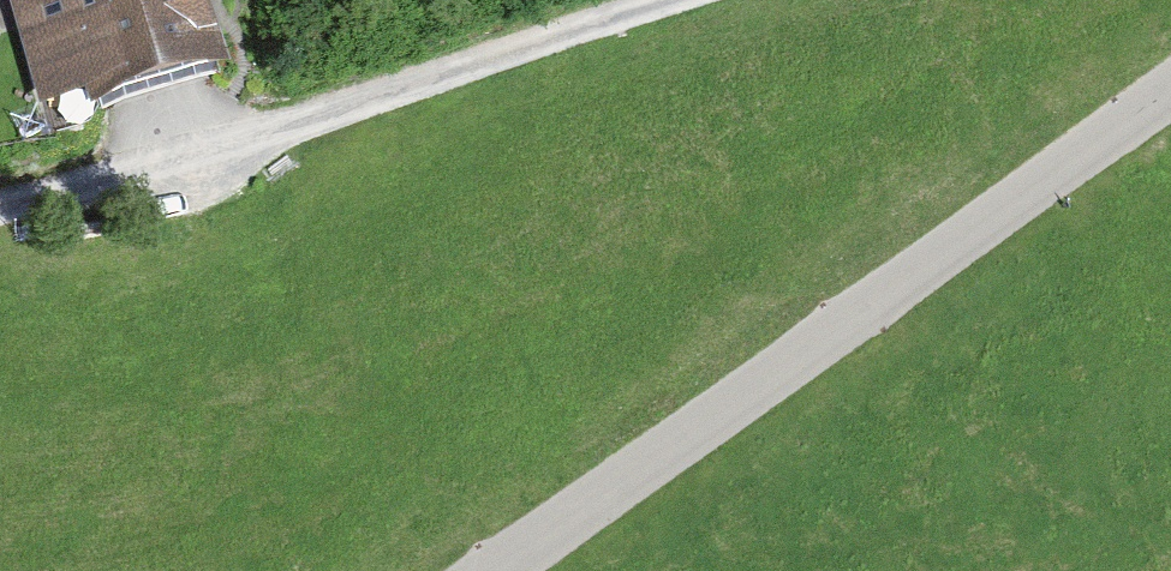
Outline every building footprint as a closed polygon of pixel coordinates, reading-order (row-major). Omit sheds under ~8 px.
[(88,95),(208,61),(190,0),(15,0),(12,1),(36,84),(81,71),(88,95)]
